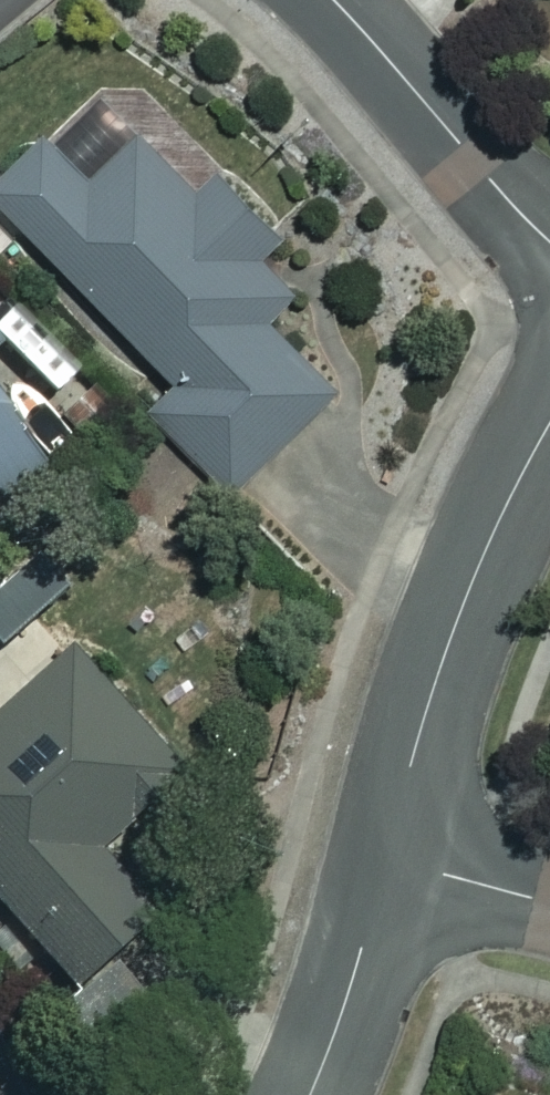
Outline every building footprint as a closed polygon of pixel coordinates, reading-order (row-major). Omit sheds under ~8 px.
[(128,123),(78,172),(45,138),(0,182),(0,206),(175,383),(146,411),(228,493),(333,390),(264,319),(311,273),(200,161),(182,178),(128,123)] [(52,486),(0,424),(0,531),(52,486)] [(71,981),(147,912),(89,846),(177,767),(70,647),(0,710),(0,902),(71,981)]
